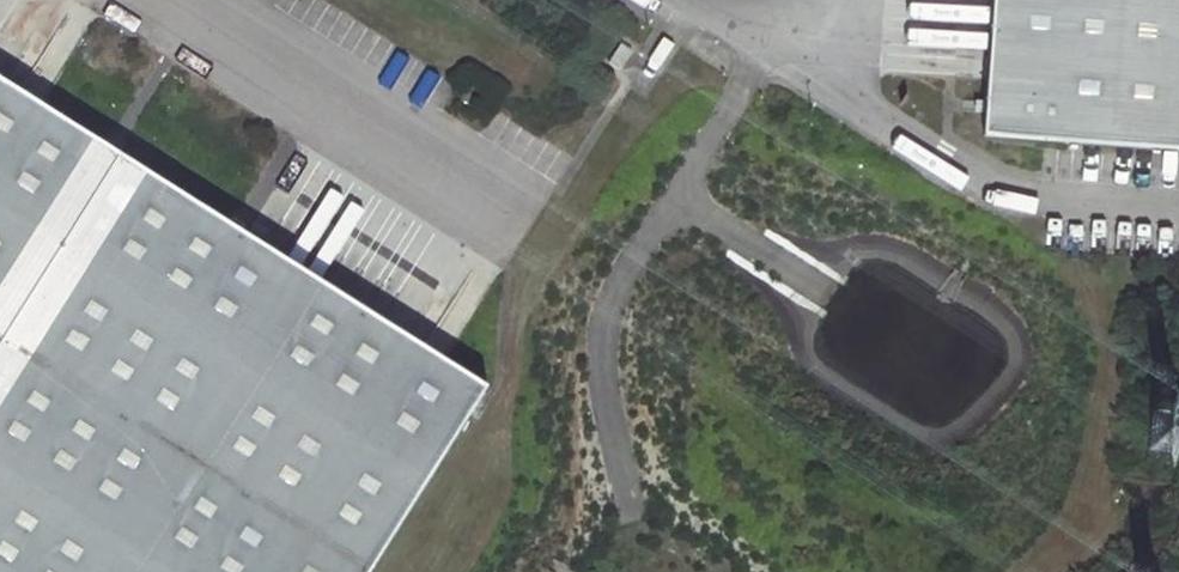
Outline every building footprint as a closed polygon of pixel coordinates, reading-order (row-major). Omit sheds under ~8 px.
[(984,129),(1178,143),(1178,0),(993,0),(984,129)] [(0,87),(0,571),(371,571),(483,394),(0,87)]
